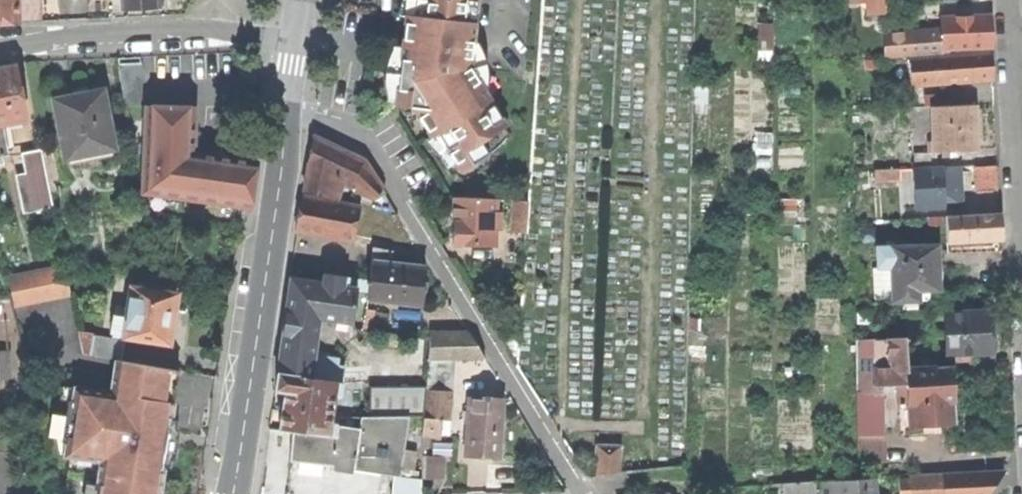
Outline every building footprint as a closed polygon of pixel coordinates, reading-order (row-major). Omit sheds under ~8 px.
[(17,22),(16,0),(0,0),(0,23),(17,22)] [(121,10),(139,9),(157,8),(157,0),(120,0),(121,10)] [(414,16),(406,15),(403,39),(399,76),(405,76),(402,106),(411,107),(430,137),(435,134),(459,172),(487,155),(479,143),(505,127),(471,70),(479,0),(416,0),(414,16)] [(885,0),(868,0),(869,13),(885,13),(885,0)] [(990,16),(941,19),(942,30),(943,48),(944,48),(992,45),(991,32),(990,16)] [(757,21),(758,50),(776,50),(776,20),(757,21)] [(945,53),(944,48),(943,48),(942,30),(885,33),(886,56),(945,53)] [(991,52),(941,55),(943,83),(993,80),(992,65),(991,52)] [(919,84),(943,83),(941,55),(917,57),(919,84)] [(24,120),(14,66),(0,68),(0,124),(24,120)] [(395,105),(402,106),(405,76),(399,76),(395,105)] [(75,97),(52,101),(64,159),(113,149),(102,91),(75,97)] [(976,103),(934,105),(935,140),(936,150),(978,148),(977,126),(976,103)] [(141,193),(252,209),(256,184),(260,162),(194,153),(195,108),(144,106),(141,193)] [(764,130),(765,167),(775,167),(774,130),(764,130)] [(304,190),(326,196),(332,178),(342,183),(376,198),(385,193),(369,171),(362,159),(313,136),(306,166),(309,167),(304,190)] [(51,147),(41,148),(47,176),(48,181),(57,179),(51,147)] [(25,180),(47,176),(41,148),(20,153),(25,180)] [(997,165),(975,166),(976,190),(998,189),(997,178),(997,165)] [(942,166),(915,168),(917,207),(944,206),(944,203),(943,191),(942,169),(942,166)] [(900,181),(900,167),(875,168),(876,183),(900,181)] [(959,168),(942,169),(943,191),(960,190),(959,168)] [(48,181),(47,176),(25,180),(15,182),(22,214),(53,207),(48,181)] [(337,199),(342,183),(332,178),(326,196),(337,199)] [(961,202),(960,190),(943,191),(944,203),(961,202)] [(296,231),(353,242),(359,208),(302,197),(299,215),(296,231)] [(453,243),(494,245),(494,229),(499,229),(500,211),(495,211),(495,199),(455,198),(454,220),(453,243)] [(512,199),(510,230),(525,231),(527,200),(512,199)] [(1001,213),(965,215),(966,240),(1002,238),(1001,225),(1001,213)] [(948,241),(966,240),(965,215),(946,215),(948,241)] [(938,246),(879,247),(879,266),(893,266),(893,299),(918,299),(917,288),(921,288),(921,290),(926,290),(930,289),(935,287),(938,283),(940,278),(939,270),(938,270),(938,263),(938,246)] [(372,247),(371,261),(390,263),(390,250),(372,247)] [(371,261),(369,279),(368,291),(367,300),(421,306),(424,286),(426,268),(390,263),(371,261)] [(7,278),(14,307),(70,294),(63,265),(7,278)] [(292,268),(291,278),(323,283),(325,273),(292,268)] [(369,279),(325,273),(323,283),(357,288),(357,290),(368,291),(369,279)] [(288,295),(286,314),(319,318),(352,323),(357,290),(357,288),(323,283),(291,278),(288,295)] [(124,336),(168,343),(172,319),(176,294),(131,288),(127,317),(124,336)] [(401,317),(366,309),(363,328),(398,332),(401,317)] [(991,311),(946,313),(948,353),(958,352),(979,351),(993,350),(992,331),(991,311)] [(319,318),(286,314),(282,343),(278,373),(311,378),(314,356),(319,318)] [(112,315),(109,334),(124,336),(127,317),(112,315)] [(452,358),(485,358),(469,332),(429,333),(428,358),(452,358)] [(89,355),(121,360),(124,340),(92,335),(89,355)] [(905,338),(884,339),(906,349),(905,338)] [(899,383),(909,383),(908,367),(906,349),(884,339),(855,340),(857,392),(882,391),(881,384),(899,383)] [(337,359),(314,356),(311,378),(339,382),(342,382),(344,367),(336,366),(337,359)] [(450,391),(452,358),(428,358),(426,386),(426,390),(450,391)] [(953,365),(908,367),(909,383),(910,403),(911,425),(942,423),(941,401),(955,400),(954,381),(953,365)] [(166,451),(173,402),(131,395),(133,377),(98,372),(98,376),(66,372),(60,412),(54,412),(53,426),(58,454),(69,456),(64,486),(66,493),(161,493),(166,451)] [(293,430),(336,435),(337,416),(339,382),(311,378),(278,373),(275,389),(286,390),(284,404),(281,428),(293,430)] [(900,404),(910,403),(909,383),(899,383),(900,404)] [(391,391),(390,417),(409,416),(424,416),(426,390),(426,386),(391,387),(391,391)] [(449,420),(450,391),(426,390),(424,416),(424,418),(443,419),(449,420)] [(375,391),(375,416),(390,417),(391,391),(375,391)] [(883,433),(882,391),(857,392),(859,434),(883,433)] [(466,457),(500,459),(501,432),(503,400),(469,398),(466,457)] [(956,427),(955,400),(941,401),(942,423),(942,428),(956,427)] [(362,417),(337,416),(336,435),(293,430),(291,445),(289,459),(332,465),(331,470),(353,473),(353,468),(362,417)] [(368,416),(362,417),(353,468),(393,476),(400,477),(409,416),(390,417),(375,416),(368,416)] [(442,437),(443,419),(424,418),(423,436),(431,437),(442,437)] [(886,433),(883,433),(859,434),(860,462),(887,461),(886,433)] [(431,447),(431,437),(423,436),(423,446),(431,447)] [(597,474),(618,475),(620,446),(598,445),(597,474)] [(428,478),(450,480),(452,464),(429,463),(428,478)] [(900,493),(989,493),(995,485),(1004,473),(1004,471),(910,477),(910,480),(899,480),(900,493)] [(421,480),(400,477),(393,476),(392,493),(420,493),(421,480)] [(838,493),(877,493),(876,479),(837,481),(838,493)] [(815,482),(783,484),(784,493),(816,493),(815,482)]
